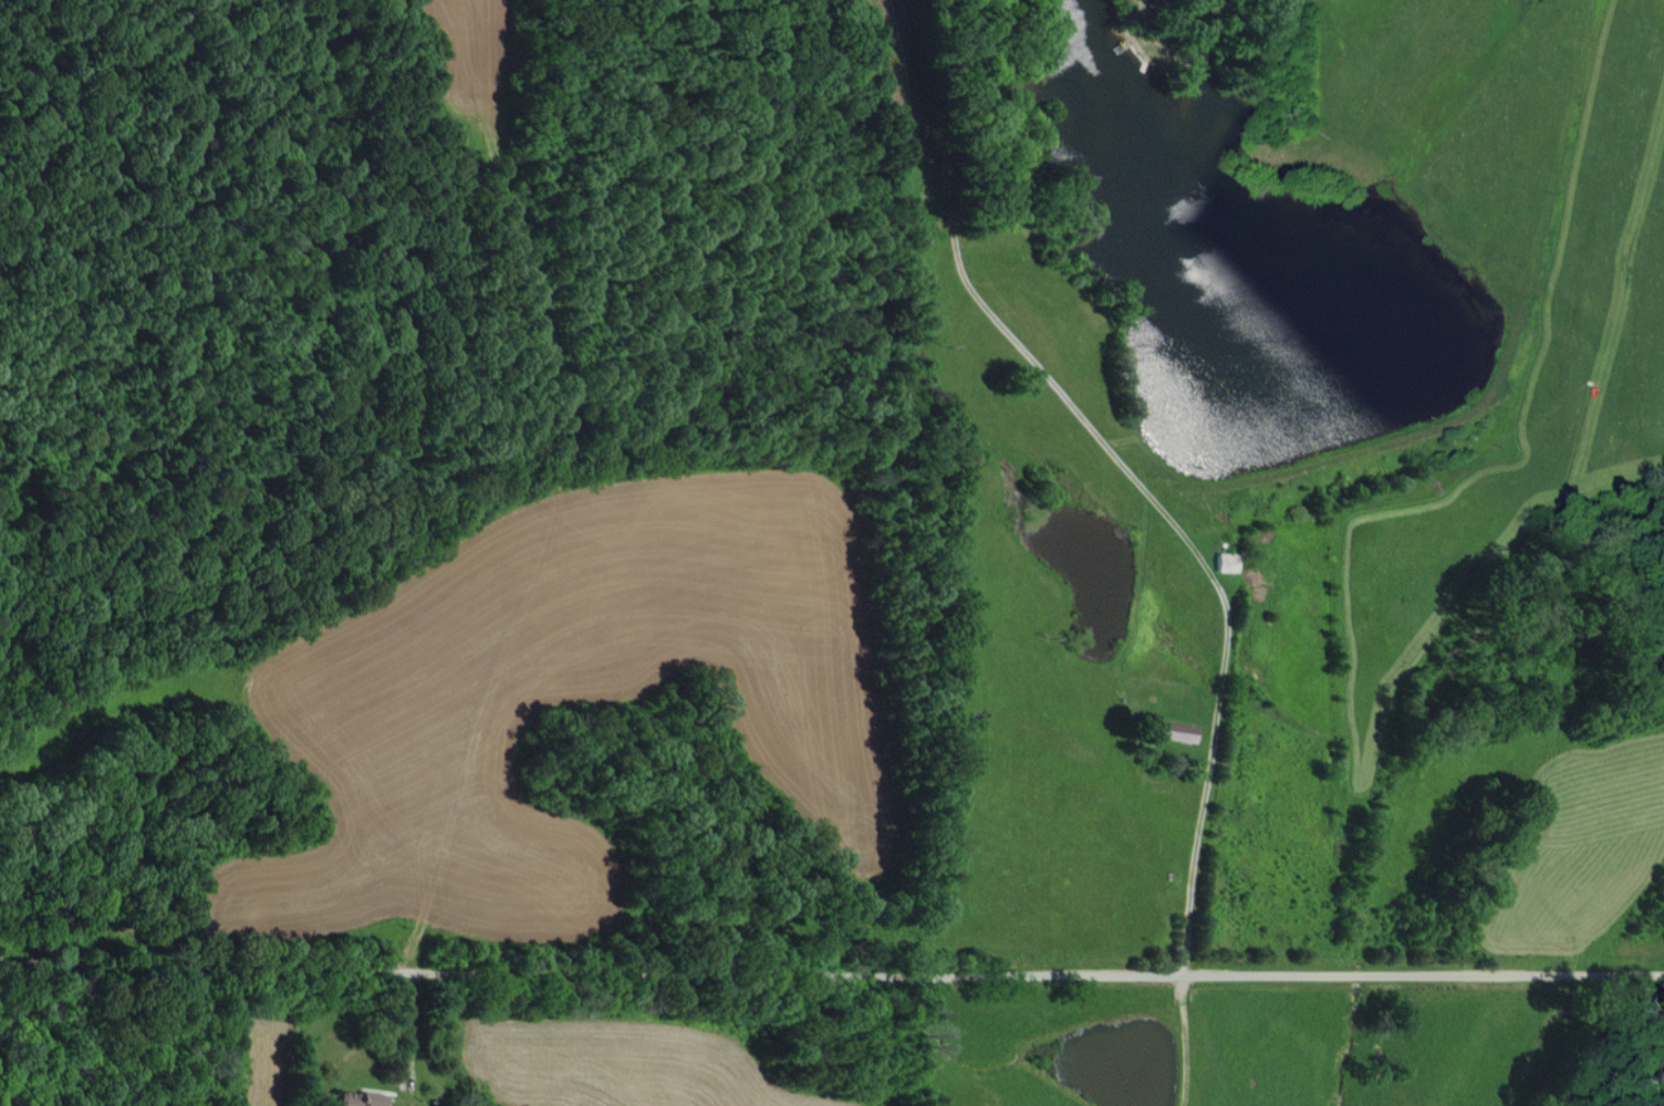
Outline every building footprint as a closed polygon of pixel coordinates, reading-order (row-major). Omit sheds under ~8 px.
[(1153,738),(1195,742),(1197,725),(1154,721),(1153,738)] [(386,1095),(341,1091),(339,1105),(385,1105),(386,1095)]
